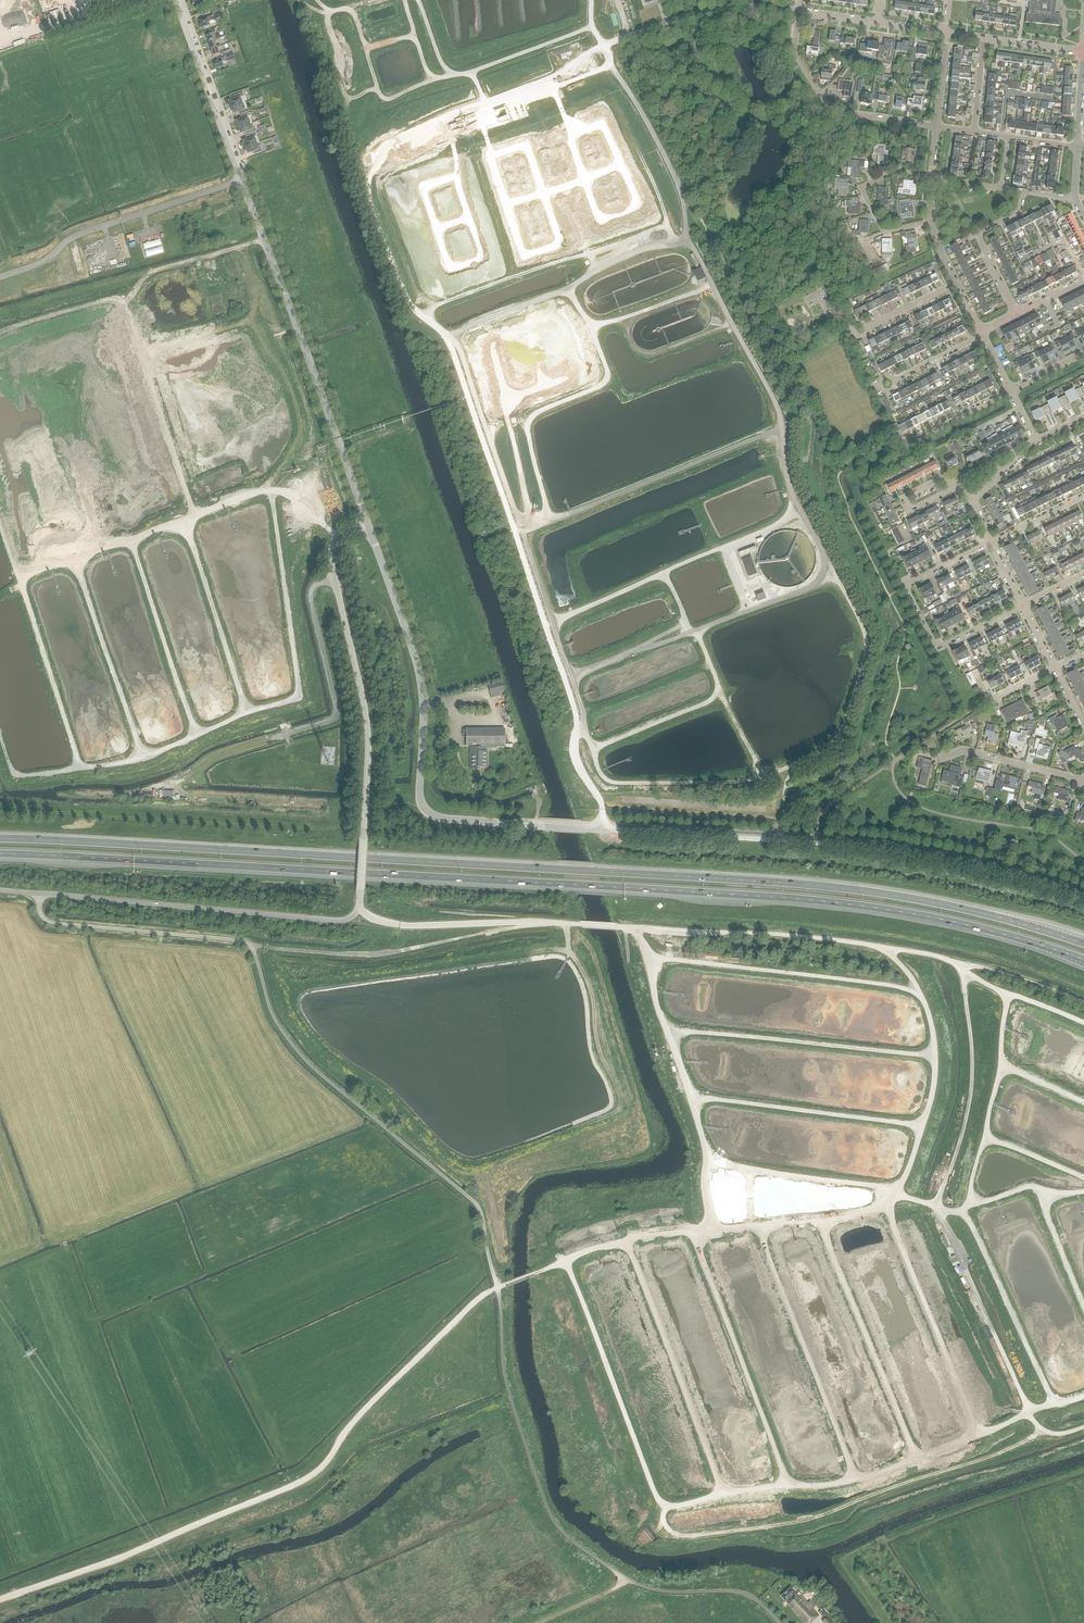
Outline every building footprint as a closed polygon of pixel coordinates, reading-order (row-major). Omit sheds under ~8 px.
[(908,11),(914,12),(916,0),(913,0),(912,4),(909,4),(908,11)] [(921,13),(927,14),(929,0),(926,0),(926,3),(929,4),(928,7),(922,6),(921,13)] [(1060,20),(1061,17),(1055,16),(1056,0),(1024,0),(1024,1),(1030,2),(1029,14),(1027,14),(1026,22),(1060,26),(1060,20)] [(981,21),(988,22),(989,15),(986,15),(987,8),(986,8),(986,5),(983,5),(983,6),(983,9),(982,10),(982,14),(983,14),(981,21)] [(995,23),(1002,24),(1003,17),(1002,17),(998,16),(999,7),(997,7),(996,12),(995,16),(996,16),(995,23)] [(207,17),(198,20),(200,25),(199,25),(200,28),(204,27),(205,29),(210,28),(209,25),(210,25),(209,22),(214,20),(213,16),(217,15),(219,14),(217,9),(211,11),(212,15),(207,17)] [(1003,17),(1002,24),(1009,25),(1010,18),(1009,18),(1010,15),(1005,15),(1005,13),(1003,13),(1002,17),(1003,17)] [(1017,19),(1011,18),(1012,14),(1010,14),(1010,15),(1009,18),(1010,18),(1009,25),(1016,26),(1017,19)] [(162,30),(165,37),(175,33),(172,26),(162,30)] [(818,56),(819,49),(818,48),(821,31),(810,30),(809,36),(814,37),(812,47),(807,46),(806,54),(809,54),(809,55),(811,55),(811,54),(818,56)] [(220,37),(217,38),(217,36),(216,35),(216,34),(215,31),(211,32),(212,33),(206,35),(208,42),(221,38),(221,37),(220,37)] [(838,36),(836,36),(836,32),(830,31),(829,41),(835,42),(835,40),(838,40),(838,36)] [(855,39),(841,37),(838,36),(838,40),(840,41),(840,43),(845,44),(854,45),(855,39)] [(221,40),(221,38),(208,42),(211,49),(220,46),(220,44),(216,46),(215,42),(221,40)] [(877,63),(891,65),(895,40),(884,39),(883,47),(879,46),(880,44),(879,44),(878,51),(877,63)] [(172,51),(183,50),(182,42),(165,44),(165,51),(172,51)] [(878,51),(879,44),(868,42),(868,44),(860,43),(859,52),(872,53),(872,50),(878,51)] [(912,60),(913,60),(915,48),(908,47),(909,43),(903,42),(902,44),(898,44),(897,51),(904,52),(904,55),(912,57),(912,60)] [(919,49),(915,48),(913,60),(915,60),(916,54),(927,56),(929,45),(919,44),(919,49)] [(221,47),(220,46),(211,49),(213,56),(219,54),(217,49),(221,47)] [(235,59),(233,53),(226,55),(228,61),(235,59)] [(1002,68),(1004,54),(997,53),(996,57),(996,60),(1002,61),(1001,64),(1000,63),(1000,67),(1002,68)] [(1004,62),(1009,63),(1010,63),(1011,55),(1004,54),(1002,68),(1004,68),(1005,64),(1004,64),(1004,62)] [(1013,66),(1012,69),(1015,70),(1017,56),(1011,55),(1010,63),(1009,63),(1009,65),(1013,66)] [(1024,57),(1017,56),(1015,70),(1018,70),(1018,66),(1018,64),(1023,65),(1024,57)] [(215,69),(223,66),(223,63),(226,62),(225,58),(221,59),(213,62),(215,69)] [(1036,69),(1037,67),(1038,59),(1031,58),(1029,72),(1031,72),(1032,69),(1036,69)] [(1043,74),(1045,60),(1038,59),(1037,67),(1042,67),(1042,69),(1041,69),(1040,73),(1043,74)] [(916,63),(915,75),(915,76),(925,77),(926,75),(921,74),(922,64),(919,63),(919,60),(912,60),(912,63),(916,63)] [(1051,69),(1052,61),(1045,60),(1043,74),(1042,77),(1045,77),(1046,70),(1045,70),(1045,68),(1051,69)] [(961,63),(953,62),(952,69),(971,71),(971,68),(960,67),(961,63)] [(1072,75),(1073,68),(1070,68),(1071,63),(1061,63),(1061,69),(1065,69),(1065,74),(1072,75)] [(835,72),(836,66),(829,65),(828,71),(822,70),(821,77),(821,80),(829,81),(830,81),(832,72),(835,72)] [(841,76),(848,67),(845,65),(838,74),(841,76)] [(998,77),(1001,77),(1001,72),(993,72),(993,75),(989,74),(988,81),(995,82),(996,81),(998,82),(998,77)] [(1065,74),(1058,73),(1057,75),(1065,76),(1065,81),(1065,82),(1072,82),(1072,75),(1065,74)] [(924,90),(925,77),(915,76),(915,75),(913,75),(912,77),(915,78),(913,89),(924,90)] [(959,77),(952,76),(951,83),(960,84),(962,84),(966,84),(969,85),(969,81),(959,80),(959,77)] [(851,98),(853,86),(850,85),(851,81),(839,79),(837,90),(844,91),(843,97),(851,98)] [(1064,83),(1064,87),(1064,88),(1072,89),(1072,82),(1065,82),(1065,81),(1060,80),(1060,83),(1064,83)] [(1000,82),(1000,84),(1006,85),(1005,89),(1008,89),(1008,88),(1009,81),(1006,82),(1000,82)] [(875,87),(873,100),(878,100),(878,101),(887,102),(888,97),(890,97),(890,93),(879,92),(879,88),(875,87)] [(1064,88),(1064,87),(1059,87),(1059,89),(1064,90),(1064,94),(1064,95),(1071,96),(1072,89),(1064,88)] [(862,93),(860,103),(872,104),(873,94),(865,93),(866,89),(861,89),(861,93),(862,93)] [(241,97),(244,96),(243,93),(233,96),(235,96),(236,98),(229,101),(231,107),(244,102),(243,103),(241,97)] [(1064,95),(1064,94),(1059,94),(1059,96),(1064,97),(1063,101),(1063,102),(1071,102),(1071,96),(1064,95)] [(902,104),(909,105),(910,99),(908,99),(908,101),(903,101),(903,98),(897,97),(895,108),(901,109),(902,104)] [(913,100),(910,99),(909,105),(922,107),(923,98),(914,97),(913,100)] [(1063,102),(1063,101),(1059,101),(1058,103),(1063,104),(1063,108),(1063,109),(1070,109),(1071,102),(1063,102)] [(246,108),(244,102),(231,107),(233,113),(241,111),(242,114),(240,114),(240,115),(249,111),(248,108),(246,108)] [(1063,109),(1063,108),(1058,108),(1058,110),(1063,110),(1062,116),(1070,116),(1070,109),(1063,109)] [(948,118),(955,118),(955,114),(958,115),(959,112),(956,111),(948,110),(948,118)] [(249,117),(251,116),(250,113),(240,116),(243,116),(244,118),(236,121),(238,127),(252,122),(249,117)] [(1000,124),(1001,117),(992,116),(992,117),(985,116),(984,123),(992,124),(992,119),(997,120),(997,124),(1000,124)] [(1011,121),(1012,116),(1007,116),(1005,127),(1009,127),(1008,128),(1015,129),(1016,122),(1011,121)] [(1023,123),(1018,122),(1019,118),(1016,117),(1016,122),(1015,129),(1022,130),(1023,123)] [(1030,124),(1029,124),(1025,123),(1026,119),(1023,118),(1023,123),(1022,130),(1029,131),(1030,124)] [(1051,127),(1050,127),(1045,126),(1046,122),(1044,121),(1043,126),(1044,126),(1043,133),(1050,134),(1051,127)] [(252,123),(252,122),(238,127),(240,133),(248,131),(249,133),(247,134),(256,131),(255,128),(254,128),(253,126),(250,127),(249,124),(252,123)] [(1057,128),(1056,135),(1063,136),(1065,129),(1059,128),(1060,124),(1057,123),(1057,128)] [(254,137),(257,136),(256,133),(247,136),(250,135),(251,138),(243,141),(245,147),(256,143),(254,137)] [(962,140),(963,138),(956,136),(955,143),(968,145),(969,141),(962,140)] [(257,147),(256,143),(245,147),(248,153),(255,151),(256,154),(254,154),(254,155),(262,151),(260,146),(257,147)] [(886,164),(888,152),(885,151),(885,146),(878,145),(875,149),(874,154),(879,154),(878,163),(886,164)] [(914,162),(916,150),(913,150),(913,146),(903,145),(902,158),(906,158),(906,161),(914,162)] [(1025,160),(1025,159),(1018,158),(1017,165),(1028,166),(1029,163),(1027,163),(1028,160),(1025,160)] [(859,167),(862,167),(862,170),(864,170),(865,162),(853,160),(852,160),(851,161),(850,161),(850,162),(849,163),(849,168),(852,168),(851,177),(859,178),(860,169),(858,169),(859,167)] [(980,175),(980,178),(989,180),(990,173),(983,172),(979,171),(979,174),(980,175)] [(1043,181),(1054,183),(1055,176),(1048,175),(1044,175),(1043,178),(1043,181)] [(847,196),(848,184),(848,179),(835,178),(834,189),(839,189),(838,195),(847,196)] [(912,185),(912,182),(904,181),(900,180),(900,184),(904,184),(903,189),(899,189),(899,193),(915,194),(916,185),(912,185)] [(1047,185),(1046,188),(1053,189),(1054,183),(1043,181),(1042,184),(1047,185)] [(887,189),(879,188),(878,200),(884,200),(883,206),(884,209),(891,207),(890,204),(892,203),(891,199),(887,200),(886,200),(887,189)] [(860,214),(860,205),(857,205),(857,202),(858,202),(850,201),(848,213),(860,214)] [(901,214),(905,214),(905,217),(913,217),(912,205),(907,205),(907,201),(900,202),(901,214)] [(1052,205),(1046,208),(1053,222),(1056,221),(1055,218),(1054,218),(1053,215),(1054,215),(1052,212),(1055,211),(1052,205)] [(1040,211),(1044,217),(1047,215),(1051,223),(1053,222),(1046,208),(1040,211)] [(197,225),(216,218),(213,210),(194,217),(197,225)] [(1040,211),(1035,214),(1039,222),(1041,221),(1040,219),(1044,217),(1040,211)] [(226,213),(218,215),(221,226),(229,224),(226,213)] [(1029,217),(1032,223),(1036,221),(1038,225),(1040,224),(1039,222),(1035,214),(1029,217)] [(1074,220),(1071,214),(1064,217),(1067,223),(1074,220)] [(1029,217),(1024,219),(1031,234),(1034,233),(1029,224),(1032,223),(1029,217)] [(1018,222),(1021,228),(1024,227),(1028,235),(1031,234),(1024,219),(1018,222)] [(867,233),(868,224),(867,224),(867,221),(868,221),(860,220),(859,231),(853,230),(852,236),(860,236),(861,232),(867,233)] [(1070,229),(1077,226),(1074,220),(1067,223),(1070,229)] [(1021,228),(1018,222),(1012,225),(1017,234),(1023,231),(1021,228)] [(1007,228),(1010,234),(1011,236),(1011,237),(1017,234),(1012,225),(1007,228)] [(1073,235),(1080,232),(1077,226),(1070,229),(1073,235)] [(1061,238),(1056,229),(1052,231),(1056,240),(1061,238)] [(915,252),(915,247),(918,246),(916,235),(911,235),(911,231),(904,232),(905,238),(908,238),(909,246),(906,246),(907,253),(915,252)] [(1076,241),(1083,237),(1080,232),(1073,235),(1076,241)] [(999,239),(997,240),(995,237),(989,240),(992,245),(1000,241),(999,239)] [(163,252),(160,240),(143,244),(147,257),(163,252)] [(883,252),(883,256),(891,256),(891,252),(891,240),(883,240),(883,241),(883,252)] [(995,251),(1001,248),(1000,245),(1001,244),(1000,241),(992,245),(995,251)] [(959,247),(957,243),(951,246),(954,252),(965,247),(963,244),(959,247)] [(954,252),(956,258),(963,255),(961,252),(966,250),(965,247),(954,252)] [(1005,250),(1003,251),(1001,248),(995,251),(998,256),(1006,252),(1005,250)] [(1022,249),(1016,252),(1019,258),(1025,255),(1022,249)] [(1064,260),(1070,257),(1067,251),(1061,254),(1064,260)] [(1001,262),(1007,259),(1005,256),(1007,255),(1006,252),(998,256),(1001,262)] [(1050,260),(1049,258),(1046,253),(1041,255),(1045,262),(1050,260)] [(964,258),(963,255),(956,258),(959,263),(970,258),(969,256),(964,258)] [(1035,258),(1039,265),(1044,263),(1040,256),(1035,258)] [(959,263),(962,269),(968,266),(967,263),(971,260),(970,258),(959,263)] [(1034,268),(1039,266),(1035,258),(1031,261),(1034,268)] [(1010,261),(1008,262),(1007,259),(1001,262),(1003,267),(1011,264),(1010,261)] [(1077,272),(1074,266),(1073,263),(1071,265),(1068,259),(1064,260),(1071,275),(1077,272)] [(1024,263),(1025,264),(1028,271),(1033,268),(1029,260),(1024,263)] [(1062,261),(1066,270),(1062,272),(1066,278),(1071,275),(1064,260),(1062,261)] [(1006,273),(1012,270),(1011,267),(1013,266),(1011,264),(1003,267),(1006,273)] [(970,269),(968,266),(962,269),(965,275),(976,269),(974,267),(970,269)] [(1054,283),(1060,280),(1054,269),(1053,266),(1050,268),(1053,273),(1050,274),(1054,283)] [(1057,267),(1054,269),(1060,280),(1066,278),(1062,272),(1061,269),(1058,270),(1057,267)] [(692,272),(693,275),(697,282),(705,278),(700,268),(692,272)] [(965,275),(967,280),(974,277),(972,274),(977,272),(976,269),(965,275)] [(1016,273),(1014,273),(1012,270),(1006,273),(1009,279),(1017,275),(1016,273)] [(1042,272),(1049,286),(1054,283),(1050,274),(1048,276),(1045,270),(1042,272)] [(931,271),(928,273),(933,283),(939,280),(936,274),(933,275),(931,271)] [(1039,280),(1041,283),(1040,283),(1043,289),(1049,286),(1042,272),(1039,273),(1042,278),(1039,280)] [(928,286),(933,283),(928,273),(926,274),(927,278),(924,279),(928,286)] [(1012,285),(1018,282),(1017,278),(1018,277),(1017,275),(1009,279),(1012,285)] [(974,277),(967,280),(970,286),(981,280),(980,278),(975,280),(974,277)] [(897,288),(897,287),(899,292),(902,290),(899,285),(900,284),(897,279),(893,280),(896,286),(897,288)] [(917,283),(913,285),(916,291),(922,288),(919,282),(918,279),(915,280),(917,283)] [(924,279),(919,282),(922,288),(928,286),(924,279)] [(970,286),(973,291),(979,288),(978,285),(982,283),(981,280),(970,286)] [(1023,282),(1020,284),(1021,287),(1022,286),(1022,287),(1021,287),(1026,298),(1032,295),(1027,286),(1025,287),(1023,282)] [(1043,289),(1040,283),(1038,284),(1037,282),(1034,284),(1038,292),(1043,289)] [(905,297),(911,294),(908,287),(906,284),(900,286),(902,290),(905,297)] [(1031,285),(1032,287),(1029,288),(1028,285),(1027,286),(1032,295),(1038,292),(1034,284),(1031,285)] [(913,285),(908,287),(911,294),(916,291),(913,285)] [(897,288),(896,286),(893,287),(894,289),(892,290),(889,286),(886,287),(887,288),(893,300),(898,298),(897,295),(900,294),(897,288)] [(1020,288),(1022,292),(1018,294),(1021,300),(1026,298),(1021,287),(1020,288)] [(888,294),(885,296),(888,303),(893,300),(887,288),(885,289),(888,294)] [(973,291),(976,297),(987,291),(986,289),(981,291),(979,288),(973,291)] [(987,291),(976,297),(978,302),(985,299),(984,296),(988,294),(987,291)] [(1078,293),(1072,296),(1077,306),(1083,303),(1078,293)] [(883,305),(888,303),(885,296),(882,297),(880,294),(878,295),(877,295),(879,299),(883,305)] [(948,307),(951,305),(954,310),(957,308),(951,296),(947,298),(948,299),(943,302),(948,312),(948,313),(951,312),(948,307)] [(1071,309),(1077,306),(1072,296),(1066,299),(1071,309)] [(870,298),(867,300),(873,310),(878,308),(874,301),(872,302),(870,298)] [(883,305),(879,299),(874,301),(878,308),(883,305)] [(981,308),(988,305),(985,299),(978,302),(981,308)] [(1066,299),(1060,302),(1065,312),(1071,309),(1066,299)] [(873,310),(867,300),(865,301),(867,304),(864,306),(867,313),(873,310)] [(937,305),(940,311),(943,309),(945,313),(948,312),(943,302),(937,305)] [(988,305),(981,308),(984,314),(991,311),(989,308),(994,305),(992,303),(988,305)] [(937,312),(940,311),(937,305),(931,307),(935,314),(934,314),(936,318),(939,316),(937,312)] [(867,313),(864,306),(859,309),(862,315),(867,313)] [(929,317),(934,314),(935,314),(931,307),(926,310),(929,317)] [(862,315),(859,309),(854,311),(857,318),(862,315)] [(926,318),(929,317),(926,310),(920,313),(925,323),(928,322),(926,318)] [(920,313),(915,316),(918,322),(921,321),(923,324),(925,323),(920,313)] [(1037,314),(1031,316),(1036,327),(1042,324),(1040,321),(1037,314)] [(1031,316),(1025,319),(1030,330),(1036,327),(1031,316)] [(1025,319),(1019,322),(1024,333),(1030,330),(1025,319)] [(913,327),(910,321),(904,323),(909,333),(912,332),(910,329),(913,327)] [(964,322),(961,323),(962,326),(959,327),(957,323),(954,325),(960,335),(965,332),(964,329),(967,327),(964,322)] [(1019,322),(1013,325),(1019,336),(1024,333),(1019,322)] [(909,333),(904,323),(899,326),(903,333),(906,331),(907,335),(909,334),(909,333)] [(952,326),(954,330),(950,331),(954,338),(960,335),(954,325),(954,324),(952,326)] [(1013,325),(1008,328),(1013,339),(1019,336),(1013,325)] [(900,334),(903,333),(899,326),(894,328),(899,338),(901,341),(903,341),(901,338),(902,337),(900,334)] [(899,338),(894,328),(889,331),(892,337),(895,336),(896,340),(899,338)] [(943,330),(945,334),(948,341),(954,338),(950,331),(947,333),(945,328),(943,330)] [(1002,340),(1005,346),(1011,343),(1009,340),(1013,339),(1008,328),(1002,331),(1005,338),(1002,340)] [(938,335),(939,337),(943,344),(948,341),(945,334),(943,330),(943,329),(940,331),(942,333),(938,335)] [(1079,332),(1078,330),(1075,331),(1078,337),(1081,335),(1083,342),(1083,329),(1079,332)] [(884,333),(887,340),(892,337),(889,331),(884,333)] [(879,336),(882,342),(887,340),(884,333),(879,336)] [(1068,338),(1065,339),(1065,340),(1070,350),(1076,347),(1072,340),(1075,338),(1072,333),(1067,335),(1068,338)] [(937,346),(943,344),(939,337),(937,338),(935,335),(932,336),(933,338),(937,346)] [(882,342),(879,336),(874,338),(877,345),(882,342)] [(1057,348),(1060,346),(1064,353),(1070,350),(1065,340),(1065,339),(1064,337),(1054,342),(1057,348)] [(877,345),(874,338),(868,341),(874,352),(877,350),(878,353),(880,351),(877,345)] [(932,341),(928,343),(931,349),(937,346),(933,338),(932,339),(932,341)] [(917,346),(920,353),(926,350),(922,343),(920,345),(917,339),(914,341),(917,346)] [(1049,360),(1055,357),(1052,350),(1055,349),(1052,343),(1043,348),(1044,350),(1049,360)] [(905,350),(909,358),(914,355),(911,349),(910,346),(907,348),(904,349),(905,350)] [(914,355),(920,353),(917,346),(911,349),(914,355)] [(1037,358),(1040,357),(1043,363),(1049,360),(1044,350),(1041,352),(1039,349),(1034,352),(1037,358)] [(903,361),(909,358),(905,350),(899,353),(903,361)] [(975,351),(969,354),(973,360),(978,358),(975,351)] [(896,354),(893,355),(898,364),(903,361),(899,353),(896,355),(896,354)] [(969,354),(964,357),(967,363),(969,367),(974,364),(973,360),(969,354)] [(1035,368),(1031,361),(1034,359),(1031,354),(1022,358),(1023,361),(1024,360),(1029,371),(1035,368)] [(892,366),(898,364),(893,355),(891,356),(892,358),(889,360),(892,366)] [(967,363),(964,357),(958,360),(964,370),(966,369),(964,365),(967,363)] [(885,359),(882,360),(886,369),(892,366),(889,360),(888,358),(885,360),(885,359)] [(881,364),(877,366),(881,372),(886,369),(882,360),(879,361),(881,364)] [(958,360),(953,362),(956,369),(959,367),(961,371),(964,370),(958,360)] [(1020,367),(1023,374),(1029,371),(1024,360),(1023,361),(1018,363),(1016,361),(1013,363),(1017,369),(1020,367)] [(953,362),(947,365),(952,375),(955,374),(953,371),(956,369),(953,362)] [(952,375),(947,365),(941,368),(945,375),(948,373),(950,377),(952,375)] [(937,373),(931,376),(936,384),(941,381),(941,382),(944,381),(941,375),(938,376),(937,373)] [(991,375),(988,376),(989,379),(983,383),(987,390),(993,386),(992,383),(994,382),(991,375)] [(935,384),(936,384),(931,376),(926,379),(929,386),(930,387),(933,385),(934,388),(936,386),(935,384)] [(926,379),(920,382),(925,392),(928,391),(926,387),(929,386),(926,379)] [(923,393),(925,392),(920,382),(915,384),(918,391),(919,393),(922,391),(923,393)] [(987,390),(983,383),(977,386),(981,393),(987,390)] [(915,384),(909,387),(913,396),(916,394),(915,393),(918,391),(915,384)] [(970,386),(971,389),(975,396),(981,393),(977,386),(974,387),(972,384),(970,386)] [(913,396),(909,387),(903,390),(908,399),(909,400),(914,398),(913,396)] [(963,389),(969,399),(975,396),(971,389),(968,391),(966,387),(963,389)] [(959,395),(962,402),(969,399),(963,389),(960,390),(962,394),(959,395)] [(1083,403),(1083,399),(1079,389),(1075,391),(1074,390),(1070,392),(1074,401),(1080,398),(1082,403),(1083,403)] [(903,390),(898,393),(903,403),(902,401),(908,399),(903,390)] [(956,397),(952,399),(956,405),(962,402),(959,395),(957,392),(955,393),(956,397)] [(1066,395),(1061,398),(1068,411),(1071,409),(1069,404),(1074,401),(1070,392),(1065,394),(1066,395)] [(890,401),(893,407),(897,406),(896,403),(899,401),(901,405),(903,403),(898,393),(892,396),(894,399),(890,401)] [(1065,412),(1068,411),(1061,398),(1057,400),(1057,399),(1052,401),(1057,410),(1062,407),(1065,412)] [(945,411),(951,408),(948,401),(944,403),(942,399),(939,400),(945,411)] [(938,406),(935,407),(939,414),(945,411),(939,400),(936,402),(938,406)] [(1048,404),(1044,407),(1051,420),(1054,418),(1051,413),(1057,410),(1052,401),(1048,403),(1048,404)] [(926,412),(923,414),(926,420),(933,417),(929,410),(927,407),(924,408),(926,412)] [(935,407),(929,410),(933,417),(939,414),(935,407)] [(1048,421),(1051,420),(1044,407),(1034,412),(1033,412),(1037,420),(1038,420),(1045,416),(1048,421)] [(920,424),(926,420),(923,414),(920,415),(919,412),(915,414),(920,424)] [(914,418),(911,420),(914,427),(920,424),(915,414),(915,413),(912,414),(914,418)] [(905,418),(903,419),(908,430),(914,427),(911,420),(907,422),(905,418)] [(901,425),(898,426),(897,424),(893,426),(896,432),(900,430),(901,433),(908,430),(903,419),(899,421),(901,425)] [(1014,428),(1019,438),(1024,435),(1020,426),(1014,429),(1014,428)] [(1013,441),(1019,438),(1014,428),(1008,431),(1013,441)] [(1008,443),(1013,441),(1008,431),(1003,433),(1008,443)] [(1003,435),(999,437),(998,436),(1003,446),(1008,443),(1003,433),(1003,435)] [(993,439),(998,449),(1003,446),(998,436),(993,439)] [(992,439),(993,440),(988,442),(988,441),(987,441),(993,451),(998,449),(993,439),(992,439)] [(953,453),(957,451),(951,440),(948,442),(950,444),(949,445),(953,453)] [(981,454),(985,452),(981,445),(980,446),(977,440),(975,441),(981,454)] [(993,451),(987,441),(982,444),(987,454),(993,451)] [(960,456),(963,454),(957,443),(954,444),(960,456)] [(970,445),(968,447),(975,460),(982,457),(979,450),(975,452),(974,449),(973,449),(971,445),(970,445)] [(1077,451),(1074,445),(1068,448),(1072,456),(1078,453),(1077,451)] [(963,454),(964,457),(968,464),(975,460),(968,447),(966,448),(968,452),(963,454)] [(1072,456),(1068,448),(1062,451),(1066,459),(1072,456)] [(1066,459),(1062,451),(1055,454),(1059,462),(1066,459)] [(946,461),(945,461),(949,468),(958,464),(954,457),(952,458),(951,454),(944,457),(946,461)] [(1059,462),(1055,454),(1049,457),(1053,465),(1059,462)] [(1053,465),(1049,457),(1044,460),(1047,466),(1049,465),(1050,466),(1053,465)] [(926,459),(932,471),(938,468),(935,462),(931,463),(929,458),(926,459)] [(923,468),(926,474),(932,471),(926,459),(924,461),(926,466),(923,468)] [(1047,466),(1044,460),(1037,463),(1041,469),(1047,466)] [(1041,469),(1037,463),(1031,466),(1034,472),(1041,469)] [(1025,469),(1027,472),(1028,475),(1029,475),(1032,473),(1034,477),(1036,476),(1034,472),(1031,466),(1025,469)] [(917,470),(920,477),(926,474),(923,468),(917,470)] [(917,470),(911,473),(914,480),(920,477),(917,470)] [(1028,475),(1027,472),(1021,474),(1026,485),(1028,484),(1026,480),(1030,478),(1029,475),(1028,475)] [(911,473),(905,477),(909,483),(914,480),(911,473)] [(1026,485),(1021,474),(1015,477),(1018,484),(1021,482),(1023,486),(1026,485)] [(1076,481),(1080,487),(1083,485),(1083,481),(1081,475),(1075,478),(1076,481)] [(905,477),(899,479),(903,486),(909,483),(905,477)] [(1018,484),(1015,477),(1009,480),(1014,491),(1016,490),(1014,486),(1018,484)] [(897,489),(903,486),(899,479),(893,482),(897,489)] [(1014,491),(1009,480),(1002,484),(1006,490),(1009,488),(1011,492),(1014,491)] [(1069,481),(1073,490),(1080,487),(1076,481),(1073,482),(1072,480),(1069,481)] [(1064,487),(1068,493),(1073,490),(1069,481),(1066,482),(1068,485),(1064,487)] [(897,489),(893,482),(887,485),(891,492),(897,489)] [(1058,489),(1062,496),(1068,493),(1064,487),(1058,489)] [(1058,489),(1052,493),(1055,499),(1062,496),(1058,489)] [(1040,499),(1043,505),(1049,502),(1046,496),(1045,493),(1042,494),(1044,497),(1040,499)] [(1046,496),(1049,502),(1055,499),(1052,493),(1046,496)] [(878,500),(883,508),(891,504),(886,495),(878,500)] [(958,505),(959,504),(956,497),(949,500),(953,507),(959,518),(965,514),(963,511),(960,513),(958,509),(959,506),(958,505)] [(994,504),(995,505),(998,504),(997,501),(994,503),(991,498),(985,501),(988,507),(994,504)] [(1033,499),(1037,508),(1043,505),(1040,499),(1037,500),(1035,498),(1033,499)] [(1028,504),(1031,511),(1037,508),(1033,499),(1030,500),(1032,503),(1028,504)] [(943,510),(946,516),(949,515),(947,511),(953,507),(949,500),(943,503),(946,509),(943,510)] [(1015,509),(1017,507),(1014,500),(1011,501),(1012,501),(1009,503),(1016,518),(1019,517),(1015,509)] [(1021,506),(1025,514),(1031,511),(1028,504),(1028,505),(1026,501),(1021,504),(1021,506)] [(891,504),(883,508),(886,514),(894,510),(891,504)] [(997,510),(998,512),(1001,510),(1000,508),(997,509),(995,505),(994,504),(988,507),(991,513),(997,510)] [(941,514),(945,523),(948,522),(946,516),(943,510),(940,512),(937,506),(931,509),(935,517),(941,514)] [(1015,509),(1019,517),(1025,514),(1021,506),(1015,509)] [(935,517),(931,509),(925,512),(929,520),(930,522),(933,521),(932,519),(935,517)] [(897,516),(894,510),(886,514),(884,515),(886,517),(887,516),(889,520),(897,516)] [(991,513),(994,520),(1000,517),(1001,518),(1003,517),(1009,514),(1008,512),(1004,514),(1003,512),(999,514),(998,512),(997,510),(991,513)] [(1073,514),(1077,522),(1078,521),(1082,519),(1083,523),(1083,518),(1083,519),(1083,518),(1080,511),(1079,511),(1074,514),(1073,514)] [(929,520),(925,512),(919,515),(923,523),(925,527),(928,525),(926,522),(929,520)] [(1068,517),(1072,525),(1073,524),(1076,522),(1078,526),(1080,525),(1078,521),(1077,522),(1073,514),(1068,517)] [(923,523),(919,515),(914,518),(918,526),(918,528),(921,526),(920,524),(923,523)] [(898,526),(897,523),(900,522),(897,516),(889,520),(887,521),(890,526),(889,526),(891,529),(897,527),(898,526)] [(1003,517),(1001,518),(1000,517),(994,520),(997,526),(1003,523),(1004,524),(1008,522),(1007,520),(1005,521),(1003,517)] [(1062,519),(1062,520),(1066,528),(1067,527),(1070,525),(1072,529),(1075,528),(1073,524),(1072,525),(1068,517),(1067,517),(1062,520),(1062,519)] [(918,526),(914,518),(907,521),(911,529),(918,526)] [(1056,522),(1056,523),(1060,531),(1061,530),(1065,528),(1067,532),(1069,531),(1067,527),(1066,528),(1062,520),(1056,523),(1056,522)] [(1050,525),(1054,533),(1055,533),(1059,531),(1061,535),(1063,534),(1061,530),(1060,531),(1056,523),(1050,525)] [(961,526),(964,531),(965,530),(969,538),(975,535),(971,528),(971,527),(966,530),(964,525),(961,526)] [(1057,537),(1055,533),(1054,533),(1050,525),(1050,526),(1045,528),(1044,528),(1044,529),(1048,536),(1048,537),(1053,534),(1055,538),(1057,537)] [(955,529),(958,534),(959,534),(962,541),(969,538),(965,530),(964,531),(960,533),(957,528),(955,529)] [(949,532),(951,537),(953,537),(956,544),(962,541),(959,534),(958,534),(954,536),(951,531),(949,532)] [(1033,534),(1037,542),(1038,542),(1041,540),(1043,544),(1045,543),(1043,539),(1039,531),(1038,531),(1033,534)] [(943,536),(945,540),(946,540),(950,547),(956,544),(953,537),(951,537),(947,539),(945,534),(943,536)] [(1040,546),(1038,542),(1037,542),(1033,534),(1032,534),(1027,537),(1026,537),(1027,537),(1030,545),(1035,543),(1037,547),(1040,546)] [(937,539),(939,543),(940,543),(944,550),(950,547),(946,540),(945,540),(941,542),(939,537),(937,539)] [(937,553),(938,554),(944,550),(940,543),(939,543),(935,545),(933,541),(930,542),(933,547),(934,546),(938,553),(937,553)] [(1007,555),(1022,548),(1021,545),(1016,548),(1014,543),(1004,548),(1007,555)] [(924,548),(920,550),(925,560),(931,557),(931,556),(931,557),(926,547),(927,547),(926,547),(925,544),(922,545),(924,548)] [(755,545),(738,551),(740,555),(757,549),(755,545)] [(1011,562),(1021,557),(1018,552),(1023,550),(1022,548),(1007,555),(1011,562)] [(915,549),(913,550),(919,563),(925,560),(920,550),(916,552),(915,549)] [(911,551),(912,554),(908,556),(913,566),(919,563),(913,550),(911,551)] [(1077,556),(1078,556),(1082,564),(1082,563),(1083,563),(1083,553),(1079,555),(1077,551),(1075,552),(1077,556)] [(1069,555),(1071,559),(1072,559),(1076,567),(1077,567),(1077,566),(1082,564),(1078,556),(1077,556),(1074,558),(1072,554),(1069,555)] [(902,559),(907,569),(913,566),(908,556),(904,558),(903,555),(901,556),(902,559)] [(986,556),(979,559),(983,567),(982,567),(985,572),(987,571),(984,566),(990,564),(990,563),(986,556)] [(751,557),(742,560),(748,577),(757,574),(751,557)] [(1011,562),(1014,568),(1029,561),(1027,559),(1023,561),(1021,557),(1011,562)] [(1064,558),(1066,562),(1067,562),(1071,570),(1071,569),(1076,567),(1072,559),(1071,559),(1068,561),(1066,557),(1064,558)] [(978,569),(982,567),(983,567),(979,559),(973,563),(977,570),(976,570),(978,575),(981,574),(978,569)] [(1065,572),(1070,570),(1071,570),(1067,562),(1066,562),(1062,564),(1060,560),(1058,561),(1060,565),(1061,565),(1064,572),(1064,573),(1065,572)] [(1014,568),(1018,575),(1027,570),(1025,566),(1030,563),(1029,561),(1014,568)] [(968,565),(961,569),(965,576),(964,577),(966,582),(968,581),(966,576),(972,573),(971,573),(968,566),(968,565)] [(1046,567),(1048,571),(1049,570),(1053,579),(1054,578),(1053,578),(1059,575),(1059,576),(1059,575),(1055,568),(1056,568),(1055,567),(1050,570),(1048,566),(1046,567)] [(960,579),(964,577),(965,576),(961,569),(955,572),(958,579),(958,580),(960,585),(962,584),(960,579)] [(1040,570),(1042,574),(1043,574),(1047,581),(1047,582),(1048,581),(1053,578),(1053,579),(1049,570),(1048,571),(1045,573),(1043,569),(1040,570)] [(1035,575),(1034,572),(1030,575),(1027,570),(1018,575),(1021,582),(1035,575)] [(990,579),(1000,574),(998,571),(988,575),(990,579)] [(949,575),(949,574),(943,578),(947,585),(945,586),(948,591),(950,590),(948,585),(953,582),(955,586),(958,584),(954,578),(952,579),(949,575)] [(1037,577),(1035,575),(1021,582),(1024,589),(1034,584),(1032,579),(1037,577)] [(942,588),(945,586),(947,585),(943,578),(936,581),(937,581),(940,588),(939,589),(942,594),(944,593),(942,588)] [(1045,586),(1043,583),(1045,587),(1042,588),(1041,586),(1036,588),(1034,584),(1024,589),(1028,595),(1028,596),(1045,587),(1045,586)] [(933,595),(935,598),(937,597),(936,594),(936,593),(936,594),(931,584),(925,587),(930,597),(933,595)] [(925,587),(918,590),(919,590),(923,600),(924,600),(925,603),(927,602),(926,599),(930,597),(925,587)] [(993,589),(996,594),(997,593),(1001,601),(1007,598),(1007,597),(1003,590),(998,593),(995,588),(993,589)] [(991,597),(994,604),(1001,601),(997,593),(996,594),(992,596),(989,591),(987,592),(989,597),(991,597)] [(764,592),(756,595),(758,601),(766,598),(764,592)] [(1072,593),(1065,596),(1069,604),(1070,603),(1074,602),(1076,606),(1079,605),(1076,600),(1075,601),(1075,600),(1072,593)] [(988,607),(994,604),(991,597),(989,597),(986,599),(983,594),(981,595),(983,600),(985,600),(988,607)] [(1072,608),(1070,603),(1069,604),(1065,596),(1059,599),(1059,600),(1062,607),(1068,605),(1070,609),(1072,608)] [(978,603),(982,610),(988,607),(985,600),(983,600),(980,602),(977,597),(975,598),(977,603),(978,603)] [(969,602),(971,606),(972,606),(976,613),(982,610),(978,603),(977,603),(973,605),(971,600),(969,602)] [(965,604),(963,605),(965,610),(966,609),(970,616),(970,617),(976,613),(972,606),(971,606),(967,608),(965,604)] [(958,622),(965,619),(964,619),(959,610),(960,609),(959,609),(958,606),(956,607),(957,610),(953,612),(958,622)] [(1035,611),(1039,618),(1053,610),(1052,608),(1048,610),(1046,606),(1045,606),(1035,611)] [(1042,624),(1052,619),(1050,615),(1055,613),(1053,610),(1039,618),(1042,624)] [(948,611),(946,612),(952,625),(958,622),(953,612),(949,614),(948,611)] [(944,613),(945,616),(941,618),(946,628),(952,625),(946,612),(944,613)] [(941,618),(938,620),(936,617),(934,618),(936,621),(935,621),(935,622),(936,622),(940,631),(946,628),(941,618)] [(1018,619),(1011,622),(1015,630),(1014,630),(1017,635),(1019,634),(1016,629),(1022,626),(1021,626),(1018,619)] [(1054,624),(1052,619),(1042,624),(1046,631),(1060,624),(1059,621),(1054,624)] [(1010,632),(1014,630),(1015,630),(1011,622),(1005,625),(1005,626),(1009,633),(1008,633),(1010,638),(1013,637),(1010,632)] [(1049,638),(1059,633),(1057,628),(1061,626),(1060,624),(1046,631),(1049,638)] [(1075,636),(1079,643),(1079,644),(1083,641),(1083,637),(1082,633),(1083,632),(1080,627),(1078,628),(1081,633),(1075,636)] [(1000,628),(993,631),(997,639),(996,639),(998,644),(1001,643),(998,638),(1003,636),(1003,635),(1000,628)] [(992,641),(996,639),(997,639),(993,631),(987,635),(991,642),(990,642),(991,642),(990,643),(992,647),(994,646),(992,641)] [(1061,637),(1059,633),(1049,638),(1053,644),(1067,637),(1066,635),(1061,637)] [(981,637),(975,641),(979,648),(977,649),(980,654),(982,653),(980,648),(985,645),(981,638),(981,637)] [(1056,651),(1066,646),(1064,642),(1068,639),(1067,637),(1053,644),(1056,651)] [(974,651),(977,649),(979,648),(975,641),(968,644),(969,644),(972,651),(971,652),(974,657),(976,656),(974,651)] [(1068,651),(1066,646),(1056,651),(1059,658),(1078,649),(1078,648),(1078,649),(1076,645),(1078,649),(1074,651),(1073,648),(1068,651)] [(967,657),(969,660),(971,659),(969,656),(970,656),(970,655),(969,656),(965,646),(958,649),(963,659),(967,657)] [(958,649),(952,652),(953,652),(957,662),(958,662),(959,665),(961,664),(960,661),(963,659),(958,649)] [(1027,655),(1029,660),(1030,660),(1034,667),(1041,664),(1040,664),(1037,657),(1037,656),(1032,659),(1029,654),(1027,655)] [(1028,670),(1034,667),(1030,660),(1029,660),(1025,662),(1023,657),(1021,658),(1023,663),(1024,663),(1028,670)] [(1008,665),(1011,669),(1012,669),(1016,676),(1022,673),(1019,666),(1013,668),(1011,664),(1008,665)] [(1009,679),(1009,680),(1016,676),(1012,669),(1011,669),(1007,671),(1005,667),(1002,668),(1005,673),(1006,672),(1009,679)] [(1071,681),(1083,674),(1083,672),(1083,671),(1079,674),(1077,669),(1067,674),(1067,675),(1067,674),(1071,681)] [(990,674),(992,679),(994,678),(998,686),(1004,682),(1000,675),(995,678),(992,673),(990,674)] [(1083,683),(1082,678),(1083,677),(1083,674),(1071,681),(1074,688),(1083,683)] [(991,689),(998,686),(994,678),(992,679),(989,681),(986,676),(984,677),(986,682),(987,681),(988,682),(991,688),(991,689)] [(490,694),(504,691),(502,682),(488,685),(490,694)] [(1083,683),(1074,688),(1077,695),(1083,691),(1083,683)] [(1042,699),(1052,694),(1048,686),(1038,692),(1040,696),(1037,697),(1040,703),(1043,702),(1042,699)] [(1021,716),(1021,717),(1029,713),(1022,699),(1001,710),(1007,722),(1008,721),(1009,722),(1009,721),(1011,720),(1012,719),(1013,719),(1013,718),(1015,718),(1015,719),(1021,716)] [(1034,712),(1028,715),(1030,720),(1036,717),(1034,712)] [(1055,716),(1048,719),(1052,725),(1054,724),(1058,731),(1068,726),(1063,715),(1056,719),(1055,716)] [(969,733),(973,731),(968,721),(964,723),(965,726),(955,731),(960,742),(971,737),(969,733)] [(998,734),(995,733),(996,726),(987,724),(984,736),(988,737),(986,742),(995,745),(998,734)] [(486,745),(505,745),(505,729),(466,729),(466,745),(472,745),(472,747),(470,747),(470,755),(472,755),(471,767),(486,767),(486,757),(487,757),(487,751),(486,751),(486,745)] [(1017,750),(1022,751),(1027,732),(1021,730),(1020,734),(1016,732),(1015,737),(1010,736),(1008,744),(1018,746),(1017,750)] [(1036,738),(1034,747),(1038,747),(1036,755),(1048,758),(1051,746),(1039,744),(1040,739),(1036,738)] [(1079,761),(1080,761),(1080,762),(1081,762),(1082,762),(1083,762),(1083,761),(1083,758),(1079,748),(1073,751),(1072,748),(1063,752),(1062,750),(1057,753),(1063,764),(1068,761),(1067,760),(1077,755),(1079,761)] [(919,757),(917,768),(922,769),(918,784),(926,786),(930,768),(929,768),(931,761),(932,761),(924,758),(919,757)] [(963,781),(958,780),(961,768),(953,765),(952,768),(950,768),(949,772),(944,770),(941,782),(962,787),(963,781)] [(992,771),(979,768),(978,771),(975,771),(974,776),(977,777),(976,780),(975,783),(983,785),(984,782),(989,783),(992,771)] [(1017,778),(1002,774),(1000,781),(997,780),(994,791),(1000,792),(1002,786),(1014,789),(1017,778)] [(1029,781),(1028,786),(1032,787),(1031,793),(1036,794),(1035,799),(1039,800),(1041,794),(1044,795),(1045,788),(1040,787),(1041,784),(1029,781)] [(1067,791),(1055,788),(1054,793),(1059,795),(1057,799),(1067,802),(1069,794),(1067,793),(1067,791)] [(1074,821),(1078,822),(1078,820),(1083,821),(1083,808),(1082,808),(1080,813),(1077,812),(1074,821)] [(950,1253),(952,1252),(945,1236),(942,1237),(950,1253)] [(950,1257),(954,1265),(959,1263),(956,1254),(950,1257)] [(645,1546),(654,1540),(646,1529),(638,1534),(645,1546)] [(808,1603),(798,1592),(796,1594),(790,1587),(781,1596),(786,1601),(787,1601),(789,1603),(788,1604),(806,1622),(809,1622),(818,1614),(813,1608),(815,1606),(810,1601),(808,1603)] [(823,1608),(819,1612),(825,1617),(829,1613),(823,1608)]
